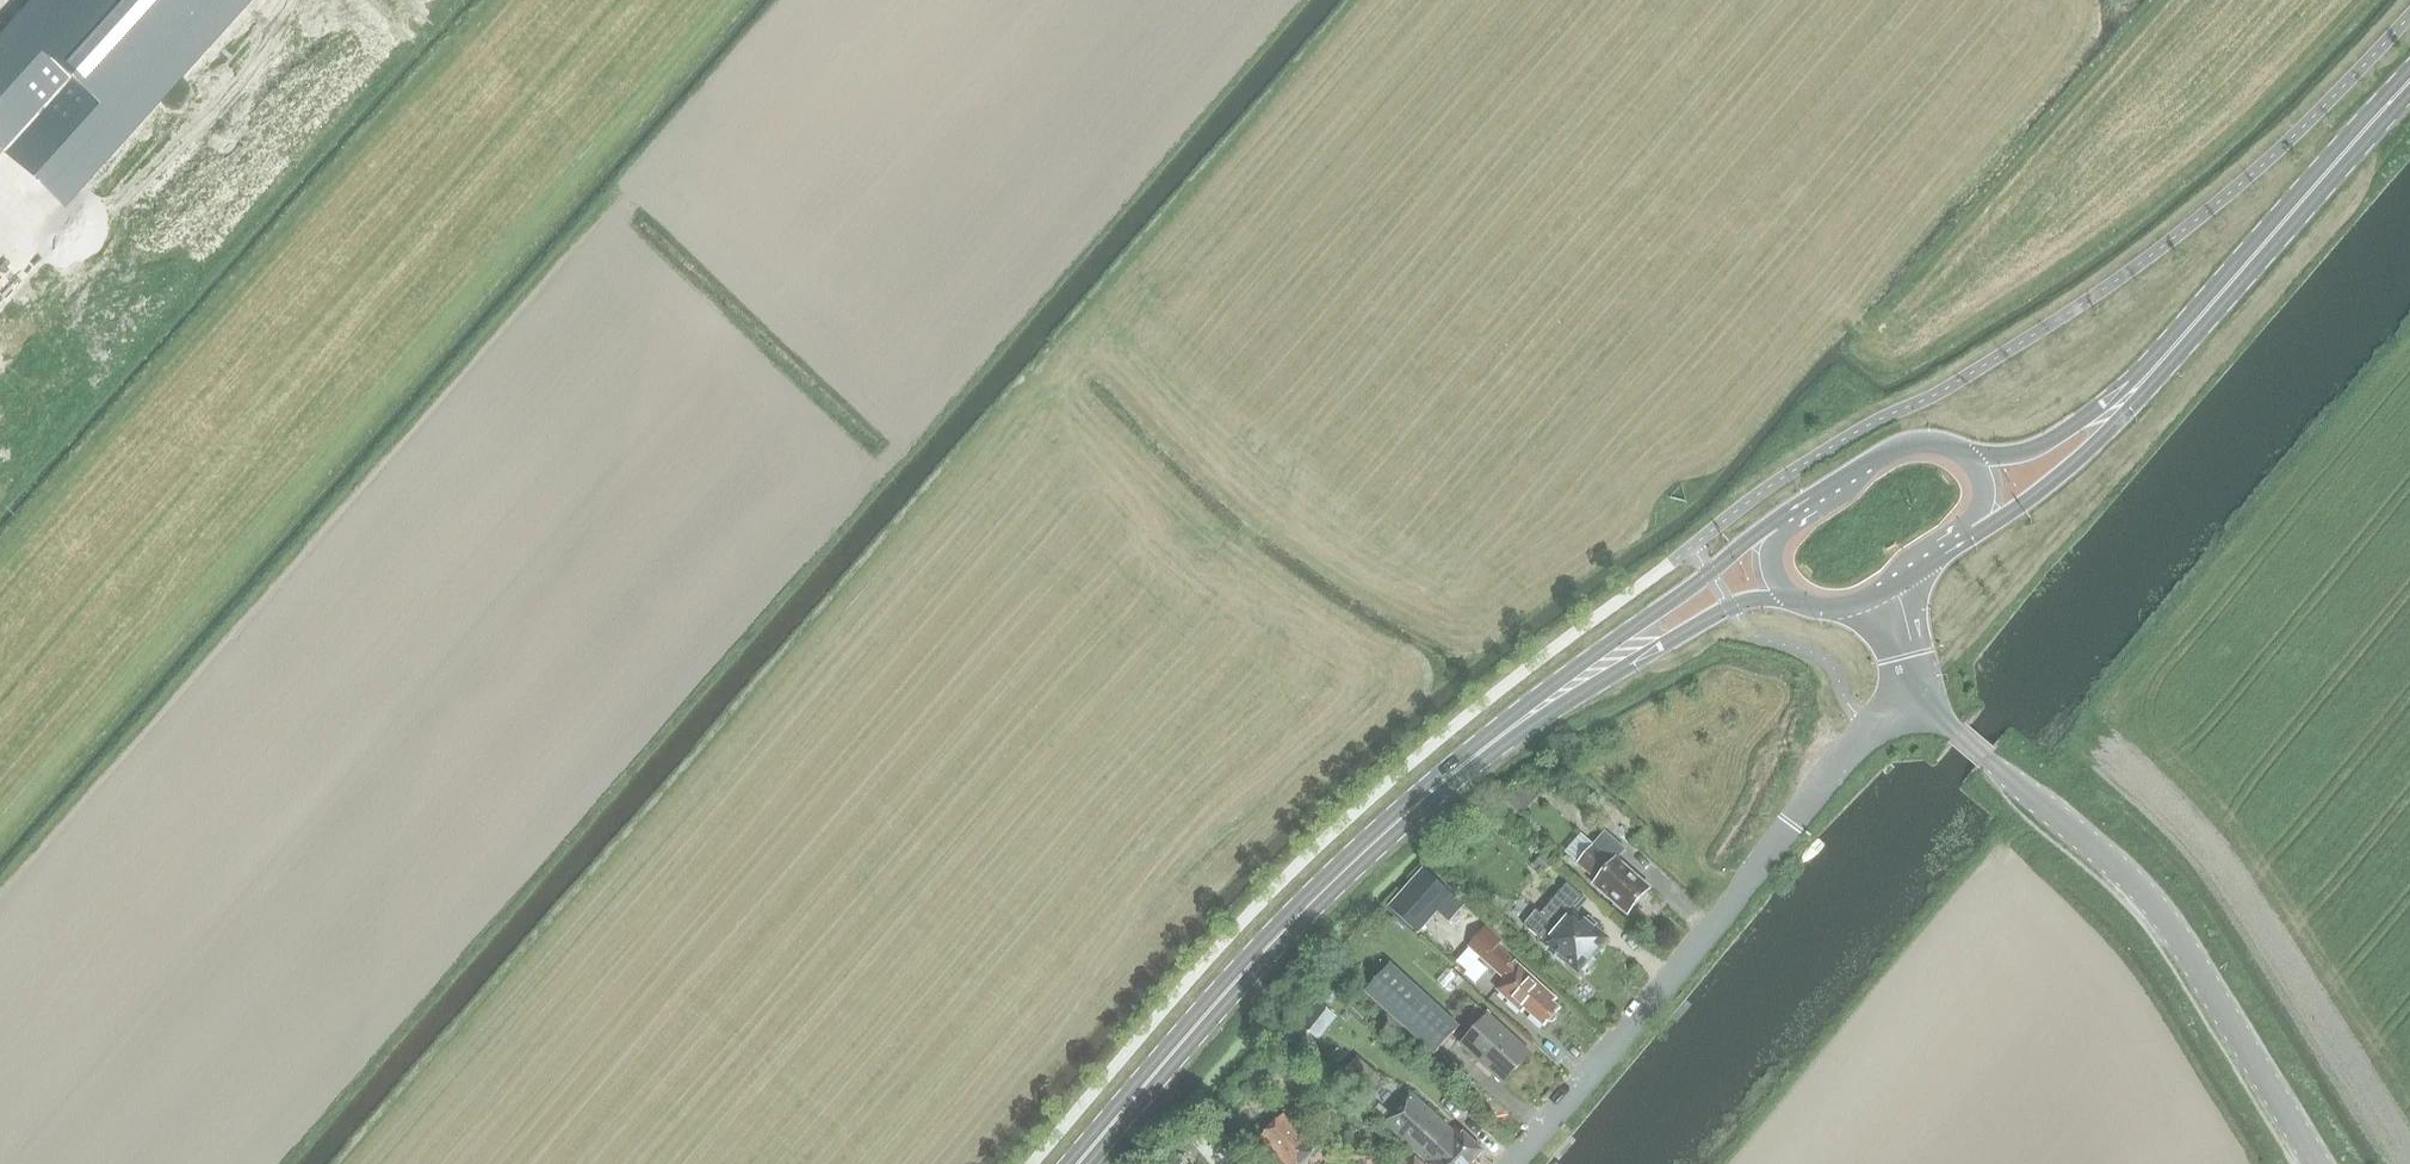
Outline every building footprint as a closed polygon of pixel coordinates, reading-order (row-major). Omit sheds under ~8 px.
[(10,192),(4,199),(24,218),(40,200),(57,215),(253,0),(48,0),(0,53),(0,183),(10,192)] [(1509,802),(1501,812),(1510,820),(1518,810),(1509,802)] [(1626,915),(1647,890),(1615,861),(1624,851),(1604,833),(1573,868),(1626,915)] [(1532,866),(1543,875),(1552,865),(1542,855),(1532,866)] [(1422,868),(1387,907),(1418,934),(1453,896),(1422,868)] [(1566,884),(1539,916),(1536,913),(1524,927),(1549,948),(1548,951),(1553,956),(1556,954),(1577,972),(1580,969),(1584,970),(1591,962),(1590,958),(1605,940),(1573,912),(1584,899),(1566,884)] [(1553,1000),(1495,946),(1500,941),(1484,927),(1466,946),(1500,977),(1503,974),(1506,977),(1495,991),(1519,1013),(1523,1010),(1542,1027),(1557,1010),(1551,1004),(1553,1000)] [(1458,1027),(1389,964),(1364,992),(1433,1055),(1458,1027)] [(1324,1038),(1340,1014),(1329,1007),(1314,1032),(1324,1038)] [(1531,1052),(1489,1014),(1462,1044),(1504,1082),(1531,1052)] [(1479,1151),(1453,1127),(1449,1131),(1407,1093),(1381,1122),(1424,1160),(1422,1163),(1423,1163),(1468,1163),(1479,1151)] [(1283,1115),(1259,1139),(1284,1163),(1301,1163),(1322,1142),(1313,1133),(1307,1139),(1283,1115)] [(1410,1156),(1403,1163),(1420,1163),(1410,1156)]
